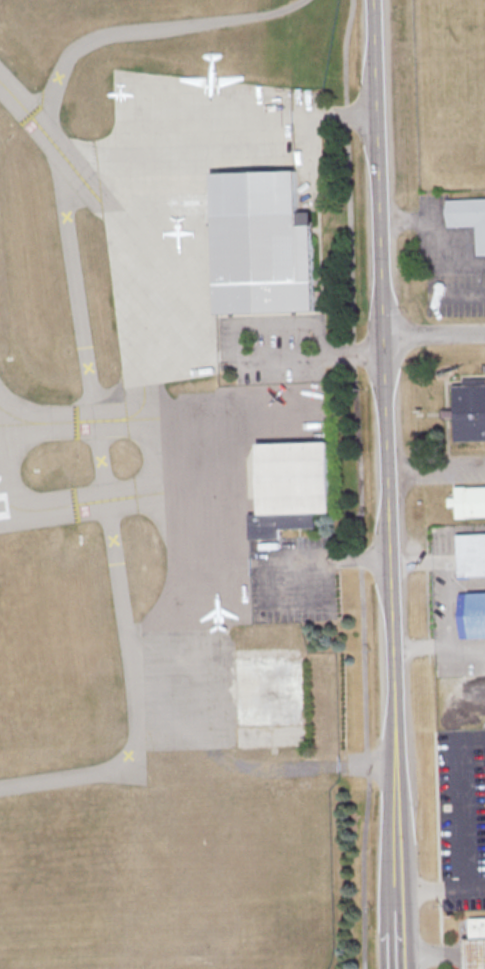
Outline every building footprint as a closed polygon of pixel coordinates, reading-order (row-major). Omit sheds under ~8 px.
[(212,172),(294,170),(296,170),(297,210),(311,211),(314,310),(216,313),(212,172)] [(447,226),(475,225),(476,255),(484,254),(484,198),(446,199),(447,226)] [(455,441),(484,440),(484,378),(462,378),(462,384),(453,385),(455,441)] [(257,443),(328,441),(331,511),(315,512),(315,526),(278,528),(278,537),(249,539),(248,513),(260,513),(257,443)] [(455,487),(455,497),(448,497),(449,507),(455,506),(455,517),(484,516),(484,486),(455,487)] [(461,533),(484,532),(484,576),(462,577),(461,533)] [(463,594),(484,593),(484,635),(464,636),(463,594)] [(468,917),(468,940),(484,939),(484,916),(468,917)] [(462,939),(462,940),(462,955),(463,968),(484,968),(484,937),(463,938),(462,939)]
